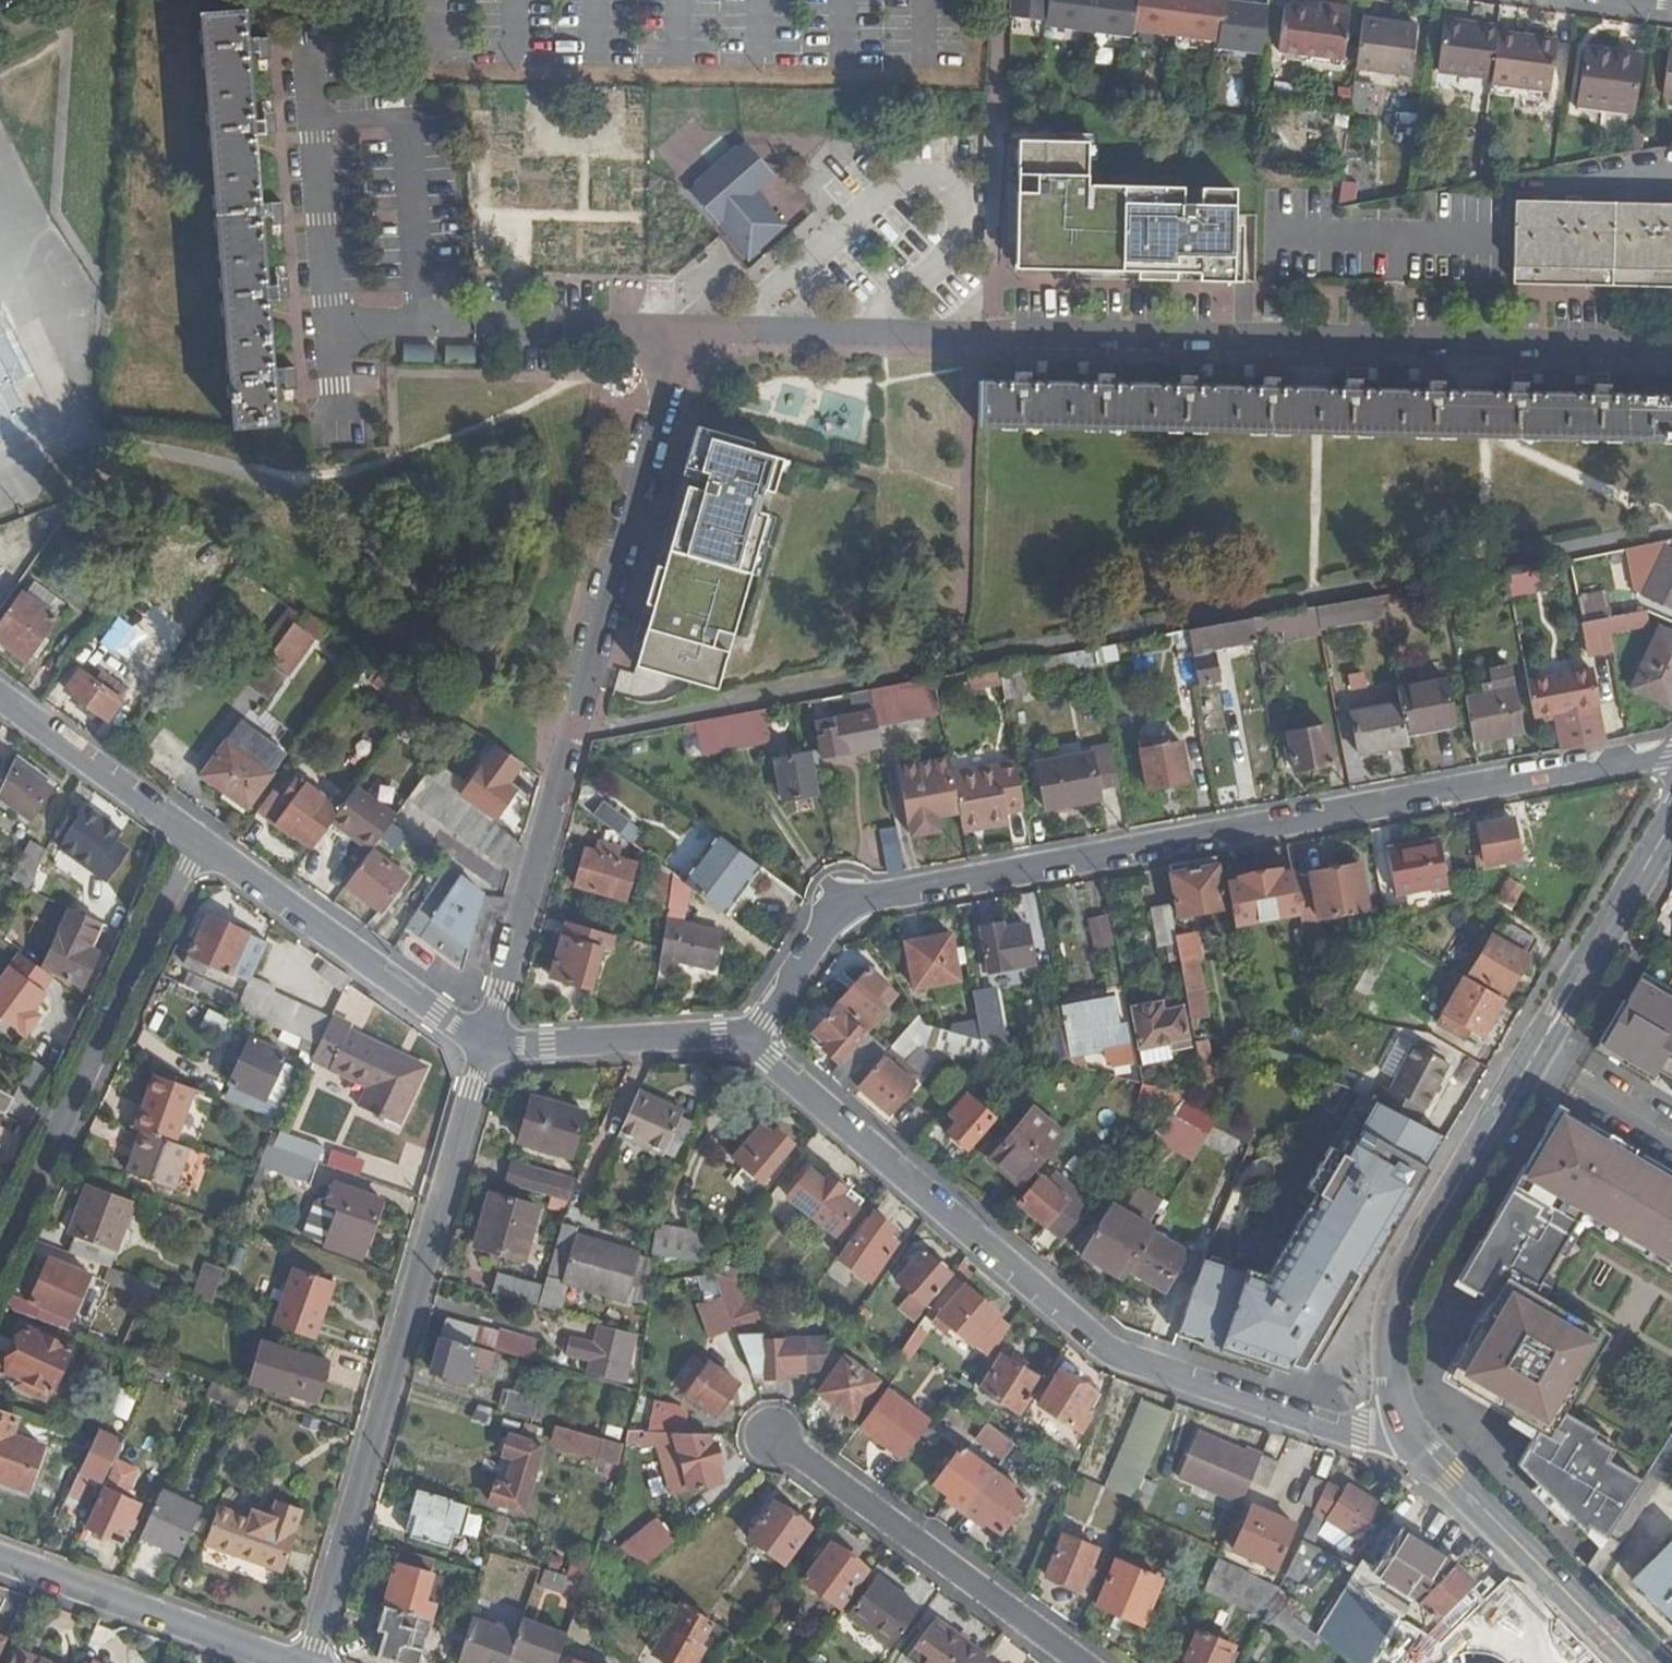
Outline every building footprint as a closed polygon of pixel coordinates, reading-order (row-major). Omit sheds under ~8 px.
[(1251,4),(1241,3),(1241,0),(1011,0),(1011,22),(1136,37),(1136,31),(1217,40),(1216,47),(1261,52),(1267,0),(1251,0),(1251,4)] [(1277,51),(1301,55),(1342,61),(1349,9),(1317,5),(1315,14),(1283,9),(1277,51)] [(278,425),(275,389),(275,382),(285,382),(284,373),(284,368),(273,369),(269,308),(269,299),(280,299),(279,292),(278,286),(267,286),(262,225),(262,217),(273,216),(272,209),(271,203),(261,203),(257,145),(257,135),(266,135),(265,129),(265,121),(255,122),(251,63),(251,52),(261,52),(261,46),(260,38),(249,38),(247,10),(204,12),(237,428),(278,425)] [(1361,21),(1354,70),(1409,78),(1416,28),(1361,21)] [(1437,74),(1490,82),(1496,35),(1497,29),(1445,24),(1437,74)] [(1490,82),(1489,87),(1547,95),(1554,49),(1517,43),(1518,38),(1496,35),(1490,82)] [(1517,43),(1554,49),(1555,43),(1518,38),(1517,43)] [(267,46),(261,46),(261,52),(251,52),(251,63),(269,68),(267,46)] [(1640,59),(1586,52),(1578,105),(1633,114),(1640,59)] [(1668,54),(1661,98),(1671,100),(1671,55),(1668,54)] [(1342,61),(1301,55),(1300,63),(1340,69),(1342,61)] [(1267,63),(1266,78),(1296,80),(1297,65),(1267,63)] [(1394,124),(1392,146),(1413,149),(1415,126),(1394,124)] [(273,129),(265,129),(266,135),(257,135),(257,145),(274,150),(273,129)] [(1086,142),(1019,140),(1018,175),(1035,175),(1034,192),(1024,192),(1022,260),(1135,263),(1135,271),(1173,272),(1174,255),(1197,256),(1196,273),(1231,274),(1233,189),(1198,188),(1198,205),(1181,205),(1181,196),(1116,194),(1116,207),(1084,207),(1086,142)] [(740,148),(693,190),(752,256),(779,233),(751,201),(771,183),(740,148)] [(1566,283),(1566,270),(1596,271),(1598,268),(1646,269),(1646,277),(1671,278),(1671,190),(1666,189),(1666,203),(1616,203),(1616,193),(1600,192),(1600,204),(1517,201),(1516,281),(1566,283)] [(262,217),(262,225),(280,231),(279,210),(272,209),(273,216),(262,217)] [(1566,283),(1671,286),(1671,278),(1646,277),(1646,269),(1598,268),(1596,271),(1566,270),(1566,283)] [(269,299),(269,308),(286,313),(286,292),(279,292),(280,299),(269,299)] [(401,362),(432,363),(433,346),(402,345),(401,362)] [(443,364),(475,365),(476,347),(444,345),(443,364)] [(1035,381),(1044,381),(1049,368),(1026,367),(1026,373),(1036,374),(1035,381)] [(1116,384),(1125,384),(1130,368),(1109,367),(1108,375),(1116,375),(1116,384)] [(1198,385),(1205,386),(1211,369),(1191,368),(1190,377),(1198,377),(1198,385)] [(1283,387),(1288,387),(1294,369),(1273,368),(1272,378),(1283,378),(1283,387)] [(1363,389),(1368,389),(1376,370),(1354,369),(1355,379),(1363,379),(1363,389)] [(1445,389),(1452,390),(1459,373),(1438,372),(1437,381),(1445,381),(1445,389)] [(275,382),(275,389),(293,395),(292,374),(284,373),(285,382),(275,382)] [(1616,394),(1610,394),(1610,384),(1601,384),(1595,384),(1595,393),(1536,392),(1527,391),(1527,383),(1520,383),(1514,383),(1513,391),(1452,390),(1445,389),(1445,381),(1437,381),(1430,381),(1429,389),(1368,389),(1363,389),(1363,379),(1355,379),(1348,380),(1348,388),(1288,387),(1283,387),(1283,378),(1272,378),(1266,378),(1266,387),(1205,386),(1198,385),(1198,377),(1190,377),(1185,377),(1183,385),(1125,384),(1116,384),(1116,375),(1108,375),(1102,375),(1102,384),(1044,381),(1035,381),(1036,374),(1026,373),(1020,373),(1019,382),(980,380),(979,427),(1317,433),(1486,436),(1671,439),(1671,394),(1616,394)] [(1527,391),(1536,392),(1543,374),(1520,374),(1520,383),(1527,383),(1527,391)] [(1610,394),(1616,394),(1623,377),(1601,375),(1601,384),(1610,384),(1610,394)] [(749,441),(695,426),(683,466),(708,473),(703,490),(696,487),(660,609),(668,611),(662,631),(646,626),(635,666),(690,682),(717,689),(728,651),(712,647),(717,629),(727,632),(737,599),(727,596),(735,568),(747,572),(756,542),(759,543),(768,513),(753,508),(759,487),(774,491),(784,458),(747,448),(749,441)] [(1668,541),(1645,593),(1671,607),(1671,540),(1668,541)] [(1511,595),(1533,593),(1531,571),(1508,574),(1511,595)] [(55,615),(20,589),(0,617),(0,642),(23,659),(55,615)] [(1579,621),(1604,617),(1600,593),(1575,596),(1579,621)] [(1379,595),(1316,607),(1319,624),(1383,612),(1379,595)] [(304,609),(266,660),(287,674),(323,624),(304,609)] [(117,648),(136,622),(122,611),(103,637),(117,648)] [(1649,627),(1647,611),(1604,617),(1608,633),(1649,627)] [(1263,616),(1251,618),(1254,637),(1270,634),(1263,616)] [(1608,633),(1604,617),(1579,621),(1584,649),(1610,644),(1608,633)] [(1189,630),(1191,641),(1199,683),(1218,679),(1212,645),(1254,637),(1251,618),(1189,630)] [(1189,630),(1151,637),(1153,648),(1191,641),(1189,630)] [(1671,697),(1671,636),(1660,631),(1631,690),(1668,706),(1671,697)] [(999,664),(1001,677),(1067,665),(1069,673),(1096,668),(1092,647),(999,664)] [(105,686),(111,676),(88,658),(82,668),(79,666),(64,687),(105,718),(120,698),(105,686)] [(953,673),(934,676),(939,704),(941,715),(946,714),(950,733),(997,724),(994,712),(1005,710),(1001,677),(999,664),(980,667),(987,701),(959,704),(953,673)] [(1562,748),(1604,740),(1590,668),(1526,679),(1534,719),(1557,715),(1562,748)] [(406,718),(418,700),(382,673),(370,690),(406,718)] [(934,676),(868,689),(873,707),(875,716),(939,704),(934,676)] [(1445,678),(1396,685),(1399,700),(1405,731),(1452,723),(1445,678)] [(1513,689),(1463,696),(1472,742),(1520,732),(1513,689)] [(423,704),(418,700),(406,718),(411,722),(423,704)] [(1357,751),(1406,743),(1405,731),(1399,700),(1350,708),(1357,751)] [(880,744),(873,707),(814,718),(820,755),(880,744)] [(764,708),(699,720),(702,753),(768,741),(764,708)] [(239,809),(283,752),(239,719),(200,772),(224,789),(219,795),(239,809)] [(1330,763),(1325,725),(1287,732),(1295,769),(1330,763)] [(1189,781),(1181,740),(1152,745),(1152,737),(1139,739),(1148,788),(1189,781)] [(1119,781),(1111,748),(1039,762),(1047,805),(1099,796),(1098,784),(1119,781)] [(823,783),(816,751),(776,758),(783,801),(816,794),(815,783),(823,783)] [(509,785),(517,775),(491,755),(469,783),(481,791),(473,802),(495,818),(515,790),(509,785)] [(953,772),(948,755),(898,764),(910,834),(932,831),(931,817),(958,813),(953,772)] [(57,786),(19,756),(0,794),(33,818),(57,786)] [(953,772),(958,813),(961,825),(984,821),(986,826),(1006,821),(1005,812),(1024,808),(1016,760),(953,772)] [(282,795),(273,788),(257,808),(292,835),(297,830),(314,843),(331,822),(341,807),(297,774),(282,795)] [(521,843),(426,775),(409,798),(512,873),(521,843)] [(357,785),(341,807),(331,822),(369,851),(372,847),(380,835),(393,819),(396,814),(357,785)] [(122,831),(74,794),(58,828),(100,860),(122,831)] [(602,802),(593,816),(601,822),(618,835),(628,822),(602,802)] [(405,829),(393,819),(380,835),(394,844),(405,829)] [(1522,859),(1515,819),(1481,825),(1489,864),(1522,859)] [(984,821),(961,825),(962,831),(986,826),(984,821)] [(618,835),(601,822),(596,840),(618,846),(621,837),(618,835)] [(760,863),(719,831),(681,880),(723,912),(760,863)] [(889,863),(890,872),(903,869),(897,840),(896,832),(880,835),(885,863),(889,863)] [(1448,881),(1440,835),(1386,845),(1395,891),(1448,881)] [(14,877),(29,885),(48,849),(32,838),(14,877)] [(618,846),(596,840),(593,850),(586,848),(574,885),(624,899),(633,863),(617,859),(620,847),(618,846)] [(372,847),(369,851),(345,885),(379,910),(406,873),(372,847)] [(1224,907),(1215,856),(1169,864),(1178,915),(1224,907)] [(1361,865),(1295,876),(1301,912),(1303,921),(1369,908),(1361,865)] [(459,968),(483,894),(448,868),(403,928),(459,968)] [(1295,876),(1293,870),(1282,873),(1281,868),(1238,876),(1239,881),(1226,883),(1235,924),(1301,912),(1295,876)] [(1498,900),(1513,908),(1526,888),(1511,879),(1498,900)] [(661,949),(660,965),(670,968),(672,957),(710,968),(719,931),(682,922),(689,888),(671,882),(661,949)] [(1178,942),(1177,935),(1170,902),(1151,906),(1159,944),(1178,942)] [(99,923),(70,909),(45,965),(83,985),(98,950),(88,946),(99,923)] [(317,1045),(329,1020),(274,994),(277,987),(251,974),(269,939),(212,911),(190,952),(249,979),(241,996),(189,972),(184,982),(317,1045)] [(1106,913),(1089,916),(1095,945),(1111,942),(1106,913)] [(615,935),(564,920),(547,975),(589,988),(602,948),(610,951),(615,935)] [(1005,926),(1003,921),(981,925),(989,970),(1033,963),(1026,923),(1005,926)] [(1509,992),(1542,939),(1509,921),(1478,972),(1509,992)] [(1403,938),(1390,931),(1341,1015),(1355,1018),(1403,938)] [(958,978),(951,933),(906,941),(913,986),(958,978)] [(1178,942),(1187,993),(1204,989),(1198,956),(1201,956),(1197,933),(1177,935),(1178,942)] [(22,954),(0,984),(0,1017),(27,1038),(44,1017),(38,1012),(50,995),(44,990),(53,978),(22,954)] [(840,1001),(871,1028),(891,1004),(878,993),(888,981),(870,966),(840,1001)] [(1484,1034),(1506,999),(1466,977),(1441,1020),(1462,1035),(1469,1026),(1484,1034)] [(1596,1048),(1653,1082),(1659,1072),(1671,1079),(1671,998),(1640,979),(1628,1000),(1625,999),(1596,1048)] [(888,981),(878,993),(891,1004),(900,992),(888,981)] [(1192,1049),(1182,995),(1133,1005),(1140,1050),(1171,1044),(1172,1053),(1192,1049)] [(1062,1007),(1065,1028),(1070,1052),(1106,1047),(1108,1058),(1115,1062),(1131,1059),(1127,1023),(1118,1024),(1113,1000),(1062,1007)] [(888,1048),(837,1004),(817,1029),(830,1040),(824,1047),(862,1078),(885,1054),(888,1048)] [(922,1040),(982,1060),(996,1043),(980,1038),(943,1028),(928,1024),(919,1011),(891,1045),(907,1058),(922,1040)] [(350,1025),(331,1015),(329,1020),(317,1045),(311,1059),(362,1090),(353,1107),(389,1128),(420,1074),(348,1030),(350,1025)] [(977,1019),(943,1028),(980,1038),(978,1026),(977,1019)] [(1434,1033),(1456,1046),(1462,1035),(1441,1020),(1434,1033)] [(980,1038),(996,1043),(1007,1046),(1011,1032),(978,1026),(980,1038)] [(1053,1030),(1056,1059),(1073,1063),(1070,1052),(1065,1028),(1053,1030)] [(224,1098),(282,1118),(289,1104),(267,1093),(285,1052),(249,1035),(231,1077),(234,1079),(224,1098)] [(1397,1078),(1417,1044),(1403,1036),(1383,1069),(1397,1078)] [(1214,1081),(1210,1038),(1196,1040),(1200,1082),(1214,1081)] [(1377,1100),(1418,1123),(1456,1060),(1421,1039),(1417,1044),(1397,1078),(1392,1088),(1387,1085),(1377,1100)] [(862,1078),(859,1081),(892,1109),(916,1080),(885,1054),(862,1078)] [(139,1126),(143,1128),(182,1141),(202,1088),(160,1073),(139,1126)] [(1174,1107),(1176,1086),(1141,1081),(1138,1102),(1174,1107)] [(3,1112),(12,1095),(0,1088),(0,1110),(3,1112)] [(680,1154),(698,1126),(686,1119),(688,1115),(641,1091),(619,1132),(668,1156),(671,1151),(680,1154)] [(966,1146),(992,1114),(967,1092),(951,1110),(959,1116),(948,1129),(966,1146)] [(1209,1261),(1205,1259),(1200,1271),(1179,1332),(1188,1335),(1285,1369),(1288,1365),(1290,1362),(1298,1366),(1304,1355),(1316,1363),(1360,1288),(1393,1232),(1430,1169),(1447,1140),(1418,1123),(1377,1100),(1363,1092),(1331,1145),(1307,1185),(1299,1199),(1309,1205),(1267,1274),(1248,1268),(1246,1273),(1229,1267),(1231,1260),(1218,1255),(1212,1253),(1209,1261)] [(1195,1158),(1224,1111),(1190,1095),(1187,1095),(1153,1134),(1195,1158)] [(572,1155),(583,1111),(531,1097),(520,1141),(572,1155)] [(992,1155),(1023,1183),(1066,1134),(1035,1107),(992,1155)] [(1633,1157),(1637,1150),(1611,1134),(1607,1142),(1564,1117),(1558,1127),(1551,1124),(1459,1281),(1493,1301),(1481,1321),(1487,1324),(1480,1336),(1474,1333),(1456,1365),(1460,1367),(1463,1380),(1461,1384),(1538,1429),(1518,1463),(1538,1483),(1532,1489),(1566,1524),(1572,1518),(1600,1547),(1608,1535),(1643,1480),(1607,1459),(1614,1448),(1602,1441),(1605,1435),(1558,1408),(1602,1331),(1544,1297),(1543,1300),(1529,1292),(1538,1277),(1543,1280),(1585,1209),(1671,1260),(1671,1180),(1633,1157)] [(742,1147),(770,1170),(792,1143),(778,1130),(774,1135),(761,1124),(742,1147)] [(174,1186),(190,1145),(182,1141),(143,1128),(129,1170),(174,1186)] [(272,1144),(312,1159),(318,1144),(278,1129),(272,1144)] [(307,1175),(312,1159),(272,1144),(268,1143),(262,1159),(307,1175)] [(764,1176),(770,1170),(742,1147),(738,1154),(764,1176)] [(358,1176),(391,1188),(397,1173),(364,1161),(358,1176)] [(513,1162),(507,1183),(565,1200),(574,1181),(513,1162)] [(846,1188),(849,1184),(831,1170),(825,1178),(809,1167),(792,1189),(808,1201),(803,1206),(836,1232),(861,1200),(846,1188)] [(1062,1238),(1093,1203),(1055,1170),(1041,1185),(1037,1181),(1019,1200),(1062,1238)] [(334,1182),(329,1197),(328,1200),(339,1205),(326,1240),(323,1242),(361,1257),(381,1200),(334,1182)] [(74,1234),(68,1249),(110,1265),(134,1205),(89,1186),(69,1232),(74,1234)] [(1125,1212),(1146,1225),(1162,1200),(1140,1187),(1125,1212)] [(522,1258),(537,1206),(489,1193),(474,1245),(522,1258)] [(328,1200),(329,1197),(323,1194),(313,1200),(302,1232),(326,1240),(339,1205),(328,1200)] [(1128,1267),(1152,1228),(1146,1225),(1125,1212),(1112,1205),(1082,1254),(1121,1279),(1128,1267)] [(853,1240),(850,1237),(835,1256),(870,1280),(900,1238),(893,1233),(897,1227),(875,1210),(853,1240)] [(703,1261),(708,1232),(658,1222),(655,1236),(654,1252),(703,1261)] [(536,1306),(552,1310),(560,1281),(626,1299),(637,1255),(573,1235),(574,1228),(559,1224),(542,1284),(536,1306)] [(1189,1252),(1152,1228),(1128,1267),(1166,1291),(1189,1252)] [(928,1303),(953,1273),(922,1248),(899,1276),(928,1303)] [(13,1293),(6,1307),(62,1326),(66,1310),(71,1312),(89,1271),(51,1255),(32,1300),(13,1293)] [(200,1281),(216,1287),(223,1267),(207,1260),(200,1281)] [(295,1266),(275,1324),(317,1339),(337,1282),(295,1266)] [(497,1270),(490,1292),(536,1306),(542,1284),(497,1270)] [(927,1318),(944,1332),(949,1326),(984,1355),(1013,1320),(961,1277),(927,1318)] [(168,1298),(172,1288),(153,1280),(148,1291),(168,1298)] [(695,1304),(708,1335),(733,1325),(720,1293),(695,1304)] [(830,1346),(834,1335),(769,1342),(767,1336),(749,1334),(742,1310),(728,1309),(751,1375),(770,1374),(770,1379),(788,1377),(786,1372),(820,1367),(830,1346)] [(445,1316),(440,1334),(473,1343),(477,1326),(445,1316)] [(1481,1321),(1474,1333),(1480,1336),(1487,1324),(1481,1321)] [(617,1377),(629,1332),(591,1322),(579,1365),(617,1377)] [(50,1390),(72,1345),(28,1325),(6,1369),(50,1390)] [(913,1352),(928,1334),(918,1326),(903,1344),(913,1352)] [(491,1349),(534,1362),(539,1345),(496,1332),(491,1349)] [(473,1343),(440,1334),(430,1370),(467,1381),(474,1361),(488,1364),(491,1349),(473,1343)] [(878,1383),(830,1346),(820,1367),(816,1377),(824,1384),(820,1392),(853,1415),(878,1383)] [(317,1400),(327,1360),(291,1348),(279,1388),(317,1400)] [(1020,1423),(1027,1411),(1020,1408),(1042,1373),(1004,1350),(983,1386),(1017,1407),(1003,1431),(1011,1438),(1020,1423)] [(714,1413),(738,1381),(709,1359),(685,1390),(714,1413)] [(1086,1405),(1097,1390),(1062,1366),(1041,1396),(1083,1426),(1094,1411),(1086,1405)] [(508,1388),(502,1409),(533,1417),(539,1397),(508,1388)] [(858,1426),(903,1458),(930,1420),(887,1389),(858,1426)] [(1149,1469),(1176,1401),(1145,1391),(1104,1486),(1133,1497),(1137,1491),(1149,1469)] [(128,1418),(133,1396),(118,1392),(113,1414),(128,1418)] [(662,1424),(665,1410),(651,1408),(649,1422),(662,1424)] [(16,1417),(0,1411),(0,1476),(1,1476),(0,1477),(0,1480),(27,1490),(44,1446),(11,1435),(16,1417)] [(1011,1438),(1003,1431),(989,1420),(979,1434),(1007,1456),(1018,1443),(1011,1438)] [(1662,1436),(1669,1440),(1671,1435),(1671,1421),(1662,1436)] [(1032,1431),(1020,1423),(1011,1438),(1018,1443),(1023,1447),(1032,1431)] [(614,1450),(617,1440),(562,1425),(559,1434),(614,1450)] [(93,1443),(69,1495),(81,1500),(92,1476),(100,1479),(109,1459),(115,1461),(125,1439),(101,1428),(93,1443)] [(1251,1481),(1263,1455),(1246,1447),(1245,1449),(1198,1429),(1180,1472),(1243,1498),(1251,1481)] [(712,1443),(710,1433),(674,1431),(682,1492),(725,1478),(719,1460),(723,1458),(718,1440),(712,1443)] [(522,1510),(543,1444),(509,1434),(502,1455),(512,1459),(503,1486),(494,1483),(489,1500),(522,1510)] [(946,1505),(962,1517),(995,1473),(960,1448),(931,1487),(948,1500),(946,1505)] [(1277,1462),(1263,1455),(1251,1481),(1266,1487),(1277,1462)] [(1162,1475),(1149,1469),(1137,1491),(1153,1498),(1162,1475)] [(1643,1480),(1608,1535),(1621,1542),(1662,1480),(1649,1470),(1643,1480)] [(995,1473),(962,1517),(978,1529),(981,1525),(996,1536),(1026,1495),(995,1473)] [(1315,1508),(1327,1482),(1310,1475),(1300,1501),(1315,1508)] [(1343,1488),(1327,1482),(1315,1508),(1326,1512),(1324,1518),(1360,1539),(1382,1505),(1348,1483),(1343,1488)] [(103,1485),(85,1523),(118,1538),(129,1515),(132,1516),(140,1501),(103,1485)] [(443,1525),(451,1498),(417,1487),(409,1512),(415,1513),(409,1535),(449,1547),(454,1529),(443,1525)] [(168,1542),(183,1549),(202,1510),(161,1491),(140,1535),(165,1546),(168,1542)] [(783,1564),(809,1529),(771,1502),(747,1537),(783,1564)] [(1275,1568),(1294,1523),(1252,1506),(1232,1549),(1275,1568)] [(293,1538),(300,1516),(274,1508),(268,1522),(249,1516),(247,1521),(221,1512),(206,1552),(284,1579),(299,1540),(293,1538)] [(465,1513),(462,1532),(479,1534),(481,1515),(465,1513)] [(642,1565),(676,1540),(658,1514),(623,1540),(642,1565)] [(1420,1600),(1456,1564),(1403,1526),(1377,1566),(1420,1600)] [(1082,1589),(1099,1546),(1065,1532),(1047,1575),(1082,1589)] [(1600,1547),(1588,1563),(1600,1576),(1621,1542),(1608,1535),(1600,1547)] [(367,1537),(361,1557),(394,1566),(390,1583),(396,1586),(390,1607),(418,1616),(430,1619),(435,1600),(424,1597),(434,1558),(367,1537)] [(1634,1576),(1671,1616),(1671,1538),(1634,1576)] [(837,1605),(866,1568),(831,1543),(804,1579),(837,1605)] [(1143,1621),(1163,1578),(1118,1559),(1099,1602),(1143,1621)] [(1273,1600),(1279,1587),(1217,1560),(1212,1571),(1273,1600)] [(1473,1583),(1456,1564),(1420,1600),(1439,1617),(1473,1583)] [(537,1585),(560,1593),(567,1574),(543,1566),(537,1585)] [(888,1644),(917,1606),(876,1576),(850,1612),(888,1644)] [(1345,1587),(1315,1633),(1351,1662),(1359,1662),(1401,1620),(1345,1587)] [(1283,1590),(1273,1600),(1285,1608),(1287,1611),(1295,1599),(1283,1590)] [(576,1610),(583,1615),(590,1595),(582,1592),(576,1610)] [(713,1622),(682,1600),(654,1652),(674,1662),(695,1662),(704,1646),(701,1643),(713,1622)] [(383,1605),(376,1629),(385,1631),(379,1654),(409,1662),(418,1662),(423,1648),(410,1644),(418,1616),(390,1607),(383,1605)] [(1309,1642),(1315,1633),(1287,1611),(1285,1608),(1279,1618),(1309,1642)] [(508,1658),(510,1652),(518,1628),(471,1611),(465,1630),(456,1659),(466,1662),(506,1662),(508,1658)] [(986,1653),(936,1616),(909,1653),(921,1662),(978,1662),(986,1653)] [(567,1635),(522,1619),(518,1628),(510,1652),(536,1662),(556,1662),(567,1635)] [(1233,1643),(1199,1630),(1185,1662),(1225,1662),(1233,1643)] [(41,1658),(18,1647),(14,1655),(34,1662),(39,1662),(41,1658)] [(522,1662),(536,1662),(510,1652),(508,1658),(522,1662)] [(14,1655),(10,1662),(34,1662),(14,1655)] [(1499,1660),(1483,1655),(1467,1655),(1451,1660),(1447,1662),(1504,1662),(1499,1660)]
